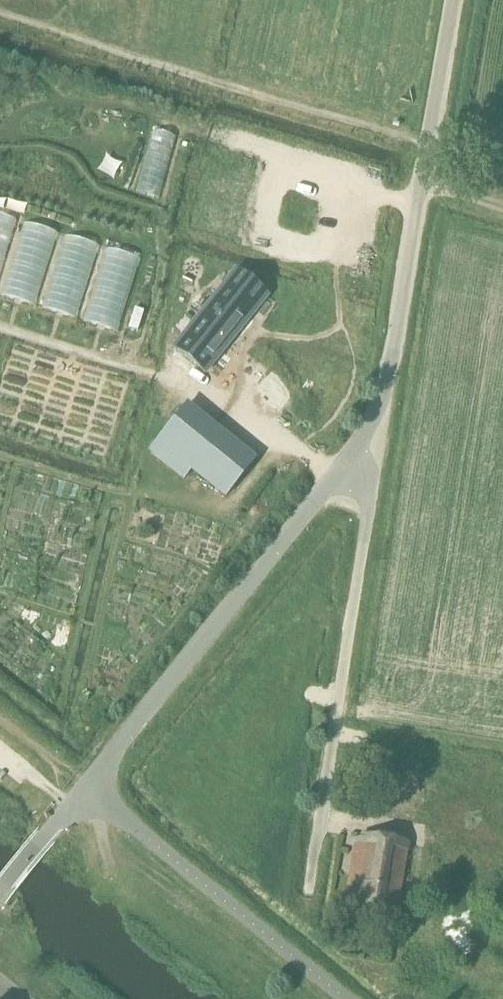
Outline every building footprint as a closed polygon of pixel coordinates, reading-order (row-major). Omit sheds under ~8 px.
[(181,133),(153,127),(137,194),(164,201),(181,133)] [(0,213),(0,294),(119,335),(143,257),(0,213)] [(237,270),(174,348),(205,373),(231,341),(237,333),(242,327),(268,295),(237,270)] [(158,443),(151,452),(185,479),(192,470),(226,497),(253,463),(184,408),(157,442),(158,443)] [(408,845),(363,837),(357,875),(353,874),(349,894),(353,895),(352,905),(397,912),(408,845)]
